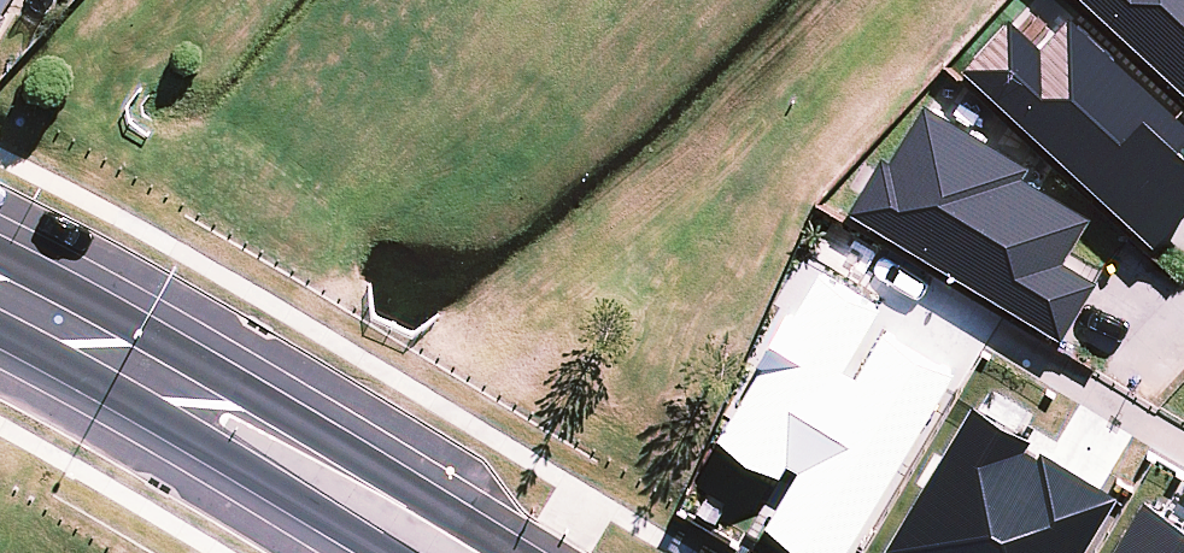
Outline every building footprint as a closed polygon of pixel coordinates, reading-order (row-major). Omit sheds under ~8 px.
[(9,0),(0,0),(0,15),(9,0)] [(1183,92),(1183,0),(1084,0),(1183,92)] [(960,69),(1153,248),(1183,215),(1183,160),(1175,152),(1183,143),(1183,124),(1069,17),(1040,47),(1009,18),(960,69)] [(881,159),(848,213),(1062,340),(1096,283),(1063,263),(1090,218),(1023,178),(1030,167),(924,105),(889,164),(881,159)] [(954,377),(882,333),(857,380),(844,374),(881,309),(800,262),(727,409),(731,420),(717,443),(780,481),(787,470),(798,477),(766,532),(802,552),(851,552),(954,377)] [(974,408),(887,552),(1089,552),(1121,501),(1041,453),(1038,460),(1024,455),(1031,443),(974,408)] [(1144,504),(1114,552),(1183,552),(1183,527),(1144,504)]
